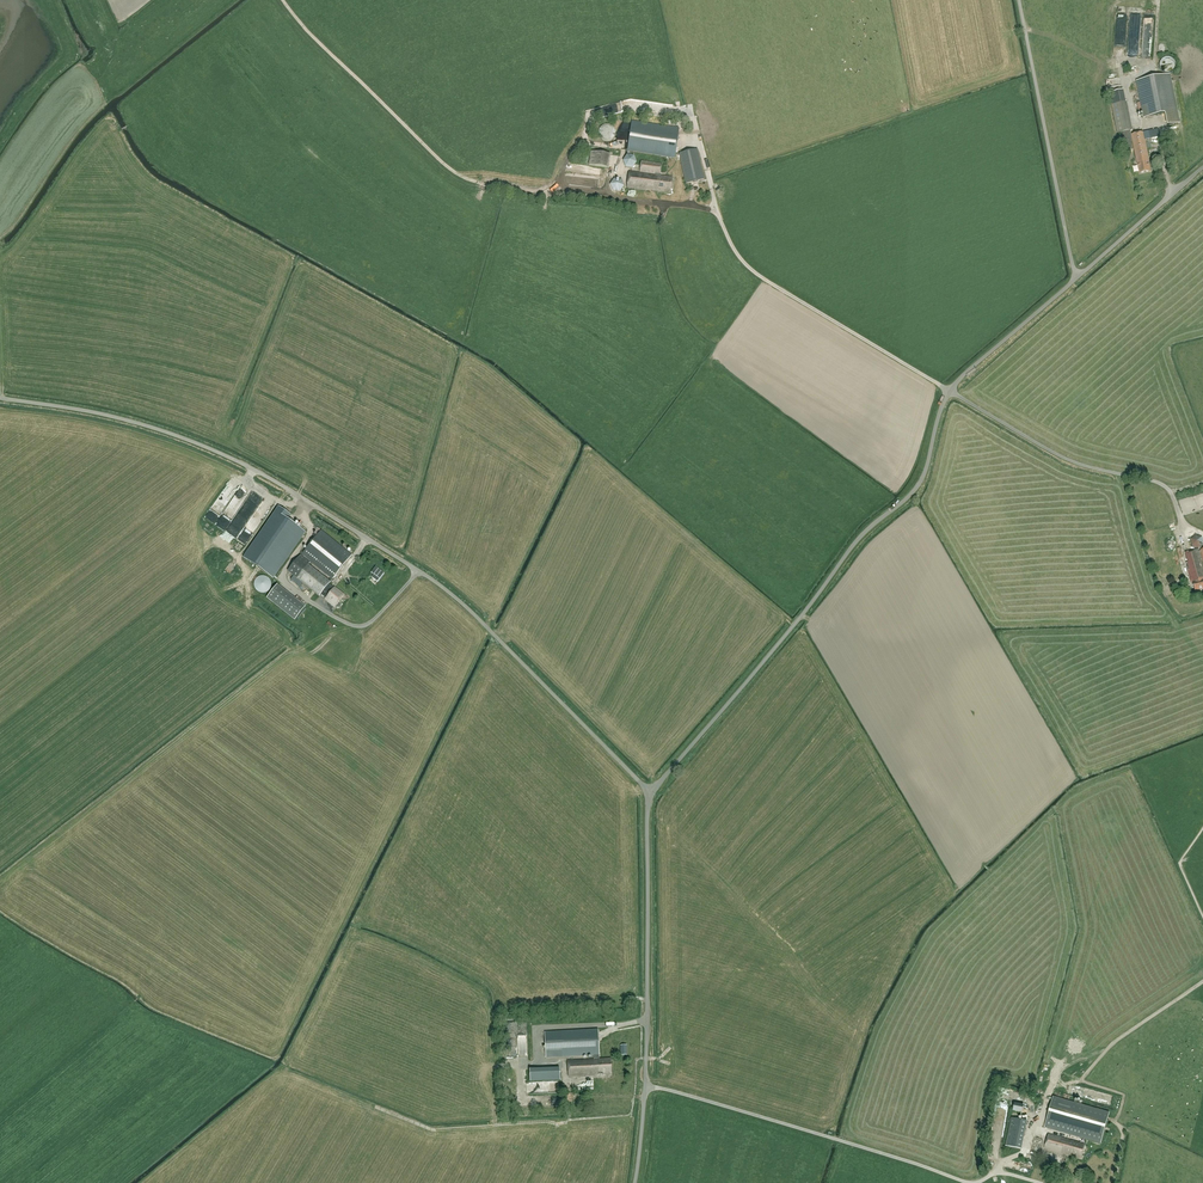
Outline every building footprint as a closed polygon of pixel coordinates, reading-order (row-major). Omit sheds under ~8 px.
[(1169,75),(1160,76),(1138,81),(1145,117),(1165,113),(1167,125),(1179,123),(1169,75)] [(1111,92),(1121,90),(1118,78),(1108,81),(1111,92)] [(1123,90),(1109,93),(1111,105),(1117,133),(1122,132),(1130,131),(1132,130),(1127,102),(1125,102),(1123,90)] [(632,121),(627,150),(675,158),(679,128),(632,121)] [(1147,137),(1156,137),(1156,129),(1148,129),(1147,137)] [(1131,135),(1130,131),(1122,132),(1125,151),(1134,149),(1137,164),(1138,164),(1140,173),(1150,171),(1148,162),(1149,161),(1147,149),(1152,148),(1151,143),(1146,143),(1144,132),(1131,135)] [(704,179),(697,150),(679,154),(686,183),(704,179)] [(608,168),(610,154),(591,152),(589,165),(608,168)] [(633,167),(633,159),(625,159),(625,167),(633,167)] [(639,173),(629,171),(627,187),(669,192),(671,177),(660,176),(661,164),(641,161),(639,173)] [(620,178),(610,182),(612,190),(623,187),(620,178)] [(1191,493),(1192,497),(1180,500),(1181,503),(1202,498),(1202,490),(1191,493)] [(257,504),(262,497),(254,491),(249,498),(257,504)] [(245,503),(226,531),(234,536),(253,509),(245,503)] [(1202,509),(1202,504),(1188,508),(1189,513),(1202,509)] [(290,515),(278,507),(243,557),(273,578),(305,532),(287,520),(290,515)] [(300,521),(297,526),(303,530),(306,525),(300,521)] [(1174,525),(1165,527),(1176,576),(1185,574),(1174,525)] [(332,579),(352,555),(321,530),(301,554),(310,561),(332,579)] [(1201,545),(1201,535),(1190,536),(1191,546),(1201,545)] [(1197,549),(1183,553),(1190,578),(1191,583),(1193,582),(1195,591),(1202,589),(1202,569),(1197,549)] [(301,554),(287,571),(297,578),(319,596),(320,594),(329,584),(330,582),(329,581),(308,564),(310,561),(301,554)] [(259,593),(262,593),(265,593),(268,591),(270,589),(271,586),(271,582),(269,579),(267,577),(264,576),(261,575),(258,576),(255,579),(253,581),(253,584),(253,587),(254,590),(256,592),(259,593)] [(334,588),(329,584),(320,594),(325,598),(325,599),(335,607),(344,595),(334,587),(334,588)] [(305,607),(277,585),(266,598),(295,620),(305,607)] [(598,1030),(560,1031),(545,1032),(546,1057),(593,1054),(593,1059),(567,1061),(568,1076),(611,1073),(610,1058),(599,1059),(599,1054),(598,1030)] [(529,1069),(530,1081),(560,1080),(559,1068),(529,1069)] [(1109,1113),(1092,1108),(1074,1103),(1053,1097),(1044,1126),(1101,1142),(1109,1113)] [(1013,1110),(1022,1112),(1024,1104),(1015,1102),(1013,1110)] [(1021,1149),(1027,1120),(1012,1117),(1005,1146),(1021,1149)] [(1085,1144),(1048,1133),(1044,1147),(1081,1158),(1085,1144)] [(1031,1148),(1040,1151),(1043,1140),(1034,1137),(1031,1148)]
